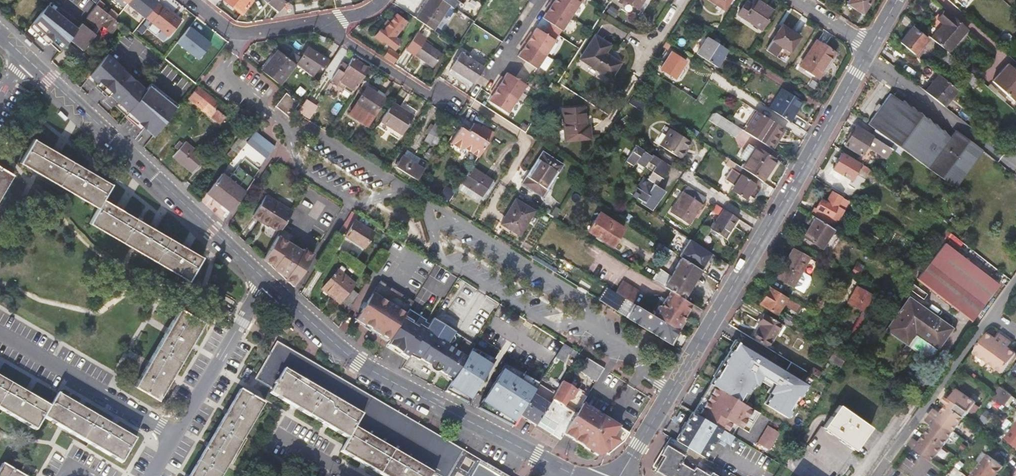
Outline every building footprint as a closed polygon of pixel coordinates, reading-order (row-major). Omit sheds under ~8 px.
[(157,3),(154,0),(121,0),(145,18),(157,3)] [(249,0),(222,0),(240,15),(251,2),(249,0)] [(279,11),(288,0),(266,0),(279,11)] [(294,16),(295,6),(288,0),(279,11),(272,19),(294,16)] [(422,24),(431,31),(449,7),(440,0),(428,0),(415,20),(422,24)] [(449,7),(452,8),(456,2),(462,6),(466,0),(440,0),(449,7)] [(579,3),(575,0),(552,0),(546,10),(544,9),(539,17),(561,31),(579,3)] [(650,0),(621,0),(642,13),(650,0)] [(730,0),(707,0),(723,11),(730,0)] [(846,3),(855,9),(861,14),(870,0),(848,0),(846,3)] [(963,9),(971,0),(953,0),(963,9)] [(760,31),(772,13),(754,2),(749,10),(743,5),(736,16),(760,31)] [(843,7),(852,13),(855,9),(846,3),(843,7)] [(33,24),(61,51),(69,40),(77,30),(49,4),(33,24)] [(69,40),(81,50),(101,24),(110,31),(117,22),(109,16),(101,9),(96,5),(92,10),(86,18),(96,26),(91,32),(82,24),(77,30),(69,40)] [(937,19),(943,25),(931,38),(948,52),(967,30),(944,11),(937,19)] [(388,21),(385,19),(374,36),(381,40),(382,39),(395,47),(400,41),(392,36),(402,20),(393,14),(388,21)] [(190,25),(177,43),(199,59),(212,41),(190,25)] [(926,38),(928,36),(915,25),(913,27),(926,38)] [(764,50),(782,62),(798,38),(779,26),(764,50)] [(536,69),(554,41),(532,27),(527,34),(529,36),(521,49),(518,48),(514,55),(536,69)] [(926,38),(913,27),(900,43),(913,54),(920,47),(921,48),(928,40),(926,38)] [(413,54),(430,67),(439,54),(421,42),(424,39),(416,34),(405,49),(412,55),(413,54)] [(619,63),(605,54),(609,46),(594,36),(579,60),(609,79),(619,63)] [(694,54),(713,67),(724,50),(704,38),(694,54)] [(798,66),(818,79),(834,54),(814,41),(798,66)] [(920,47),(913,54),(917,57),(924,51),(921,48),(920,47)] [(290,59),(298,62),(302,52),(294,49),(290,59)] [(327,62),(306,50),(296,66),(316,78),(327,62)] [(383,57),(393,64),(398,57),(388,50),(383,57)] [(279,52),(263,71),(280,85),(296,66),(279,52)] [(659,70),(674,79),(685,62),(671,53),(659,70)] [(955,70),(970,83),(975,76),(948,53),(944,59),(956,69),(955,70)] [(145,91),(107,54),(96,69),(90,77),(146,130),(149,127),(156,135),(176,109),(166,102),(167,101),(162,97),(163,95),(150,85),(145,91)] [(449,69),(472,84),(482,70),(459,54),(449,69)] [(330,81),(351,95),(367,69),(351,58),(346,66),(341,63),(330,81)] [(1006,62),(991,82),(1014,98),(1015,95),(1015,70),(1006,62)] [(81,76),(87,81),(90,77),(96,69),(90,64),(81,76)] [(980,71),(975,76),(985,85),(990,80),(980,71)] [(507,114),(525,86),(503,72),(498,79),(501,80),(491,94),(490,93),(485,100),(507,114)] [(938,75),(925,91),(943,106),(956,90),(938,75)] [(188,99),(219,123),(229,111),(198,87),(188,99)] [(348,114),(367,126),(383,100),(365,89),(348,114)] [(782,89),(769,110),(789,123),(802,102),(782,89)] [(276,106),(290,116),(300,103),(287,92),(276,106)] [(904,97),(897,92),(894,96),(901,102),(903,99),(904,97)] [(890,94),(877,110),(867,124),(875,130),(889,141),(892,143),(894,144),(950,186),(966,165),(971,169),(984,152),(955,130),(950,137),(944,130),(942,131),(936,124),(934,126),(928,118),(926,120),(920,112),(918,114),(912,106),(910,107),(903,99),(901,102),(894,96),(890,94)] [(303,103),(302,105),(297,113),(308,120),(316,107),(306,100),(303,103)] [(400,136),(412,117),(391,104),(379,123),(400,136)] [(564,142),(589,139),(588,128),(585,128),(582,108),(560,111),(564,142)] [(743,131),(771,150),(784,130),(756,112),(743,131)] [(708,121),(733,137),(742,131),(715,114),(712,115),(708,121)] [(424,149),(433,155),(452,124),(443,119),(437,129),(434,127),(430,135),(432,137),(424,149)] [(462,140),(480,152),(493,132),(482,125),(481,126),(473,122),(462,140)] [(861,155),(867,145),(881,153),(889,141),(875,130),(871,136),(855,126),(844,145),(861,155)] [(228,155),(233,160),(246,143),(245,142),(252,133),(249,130),(228,155)] [(212,132),(208,137),(217,145),(222,140),(212,132)] [(249,144),(261,154),(267,145),(255,135),(249,144)] [(671,154),(692,167),(702,151),(681,137),(671,154)] [(102,202),(110,187),(89,175),(55,155),(33,141),(18,166),(35,175),(96,210),(88,225),(132,250),(188,283),(201,260),(185,250),(152,231),(139,223),(118,211),(102,202)] [(892,143),(889,141),(881,153),(887,156),(894,144),(892,143)] [(185,144),(173,157),(193,174),(204,160),(185,144)] [(737,158),(744,162),(753,150),(749,147),(744,148),(737,158)] [(775,160),(754,147),(753,150),(744,162),(740,168),(756,178),(761,182),(775,160)] [(666,182),(673,171),(657,161),(655,165),(652,164),(655,159),(655,158),(640,148),(630,163),(636,168),(639,164),(649,172),(649,173),(653,176),(649,184),(651,186),(650,188),(647,185),(638,199),(651,209),(662,192),(660,190),(657,188),(663,180),(665,181),(666,182)] [(402,157),(395,168),(416,181),(426,164),(407,152),(403,158),(402,157)] [(521,185),(541,198),(561,166),(541,153),(521,185)] [(666,165),(669,160),(661,154),(658,159),(666,165)] [(841,194),(859,164),(840,154),(823,184),(841,194)] [(759,188),(752,184),(756,178),(740,168),(734,164),(724,182),(733,188),(731,191),(745,201),(748,197),(752,200),(759,188)] [(966,165),(950,186),(955,189),(971,169),(966,165)] [(493,183),(470,168),(457,189),(478,203),(480,199),(482,200),(493,183)] [(11,177),(0,170),(0,196),(11,177)] [(206,194),(231,213),(253,180),(244,174),(236,187),(220,176),(206,194)] [(669,213),(686,224),(704,198),(686,187),(669,213)] [(816,209),(817,210),(812,217),(825,225),(831,218),(836,221),(848,203),(832,193),(825,204),(821,201),(816,209)] [(256,217),(280,232),(292,214),(268,198),(256,217)] [(500,224),(518,235),(533,211),(515,200),(500,224)] [(712,223),(710,222),(709,224),(726,235),(736,220),(720,209),(712,223)] [(587,231),(611,247),(622,229),(597,214),(587,231)] [(803,237),(820,249),(833,230),(825,225),(812,217),(811,216),(806,224),(810,226),(803,237)] [(343,237),(361,248),(371,233),(353,221),(343,237)] [(706,228),(723,239),(726,235),(709,224),(706,228)] [(290,245),(277,237),(264,258),(276,267),(290,245)] [(677,246),(664,237),(659,244),(673,253),(677,246)] [(673,253),(659,244),(658,243),(655,247),(661,252),(660,254),(669,260),(673,253)] [(997,284),(943,243),(932,259),(985,300),(997,284)] [(275,269),(286,276),(284,279),(294,285),(312,255),(304,249),(301,252),(290,245),(276,267),(275,269)] [(706,263),(713,268),(718,260),(697,247),(692,255),(698,259),(696,261),(704,266),(706,263)] [(810,258),(794,248),(777,278),(803,293),(811,280),(810,277),(802,272),(810,258)] [(670,276),(659,269),(651,280),(669,291),(681,299),(699,270),(681,258),(670,276)] [(984,305),(982,304),(985,300),(932,259),(916,279),(971,320),(984,305)] [(321,289),(348,311),(358,295),(351,289),(355,285),(342,274),(346,271),(341,267),(321,289)] [(411,302),(378,281),(363,305),(396,326),(406,309),(411,302)] [(639,292),(622,281),(614,293),(632,303),(639,292)] [(783,303),(797,312),(801,306),(769,287),(759,304),(776,314),(783,303)] [(871,295),(856,287),(847,303),(862,311),(859,317),(865,321),(876,301),(874,300),(873,301),(869,298),(871,295)] [(682,320),(691,305),(681,299),(669,291),(659,307),(658,307),(653,316),(658,319),(673,329),(677,331),(683,321),(682,320)] [(353,320),(387,341),(396,326),(363,305),(353,320)] [(644,319),(648,313),(636,306),(633,311),(644,319)] [(929,361),(950,329),(917,307),(896,339),(929,361)] [(409,357),(429,326),(426,324),(427,322),(406,309),(396,326),(387,341),(384,345),(408,360),(409,357)] [(148,363),(133,388),(157,402),(173,375),(191,344),(203,324),(179,310),(167,330),(148,363)] [(757,323),(760,324),(752,338),(766,347),(781,323),(763,313),(757,323)] [(673,329),(658,319),(650,332),(665,341),(673,329)] [(429,326),(409,357),(420,362),(421,360),(447,377),(453,380),(472,350),(474,347),(432,320),(429,326)] [(974,350),(988,361),(1006,337),(1001,332),(997,337),(988,330),(974,350)] [(1012,341),(1006,337),(988,361),(1002,372),(1015,353),(1015,352),(1008,346),(1012,341)] [(777,361),(764,353),(767,348),(766,347),(752,338),(751,338),(738,359),(768,376),(777,361)] [(560,350),(575,360),(578,354),(564,345),(560,350)] [(433,475),(449,475),(461,455),(277,349),(259,380),(272,388),(268,394),(346,440),(340,451),(382,475),(430,475),(431,475),(433,475)] [(494,363),(472,350),(453,380),(446,393),(468,405),(494,363)] [(577,372),(596,384),(604,370),(586,359),(577,372)] [(520,416),(532,396),(537,388),(522,379),(524,377),(506,365),(479,409),(513,427),(520,416)] [(754,379),(757,373),(745,365),(741,371),(740,371),(726,394),(740,402),(745,405),(759,383),(754,379)] [(781,387),(763,376),(757,386),(775,397),(781,387)] [(522,379),(537,388),(538,386),(524,377),(522,379)] [(57,395),(49,408),(26,395),(0,380),(0,411),(35,432),(43,419),(121,464),(134,441),(111,427),(80,409),(57,395)] [(536,426),(560,441),(564,435),(582,406),(586,399),(561,383),(548,406),(536,426)] [(714,386),(710,383),(697,405),(701,408),(714,386)] [(701,408),(708,412),(718,397),(721,398),(725,392),(714,386),(701,408)] [(991,398),(1003,407),(1012,395),(1000,386),(991,398)] [(948,395),(944,402),(948,405),(966,418),(966,419),(978,404),(959,390),(953,398),(948,395)] [(228,464),(261,406),(237,392),(226,411),(207,445),(189,475),(221,475),(228,464)] [(701,408),(697,415),(726,432),(731,423),(741,429),(753,409),(745,405),(740,402),(726,394),(725,392),(721,398),(718,397),(708,412),(701,408)] [(532,396),(520,416),(536,426),(548,406),(532,396)] [(697,405),(693,412),(697,415),(701,408),(697,405)] [(854,449),(870,427),(838,405),(823,427),(854,449)] [(941,414),(936,410),(931,415),(954,433),(966,418),(948,405),(941,414)] [(582,406),(564,435),(585,449),(604,419),(582,406)] [(703,425),(686,414),(677,429),(692,438),(696,432),(699,433),(703,425)] [(927,421),(932,425),(926,434),(943,447),(954,433),(931,415),(927,421)] [(608,453),(624,441),(629,434),(604,419),(585,449),(598,457),(606,451),(608,453)] [(768,451),(765,456),(783,467),(800,438),(782,427),(779,433),(768,426),(757,444),(768,451)] [(932,461),(943,447),(926,434),(919,442),(914,438),(910,444),(932,461)] [(686,454),(689,449),(672,438),(654,467),(658,469),(655,473),(661,475),(722,475),(686,454)] [(468,459),(461,455),(449,475),(466,475),(474,463),(468,459)] [(972,475),(996,475),(1003,467),(988,455),(972,475)] [(474,463),(466,475),(497,475),(474,463)] [(1,466),(0,467),(0,475),(18,475),(1,466)]
